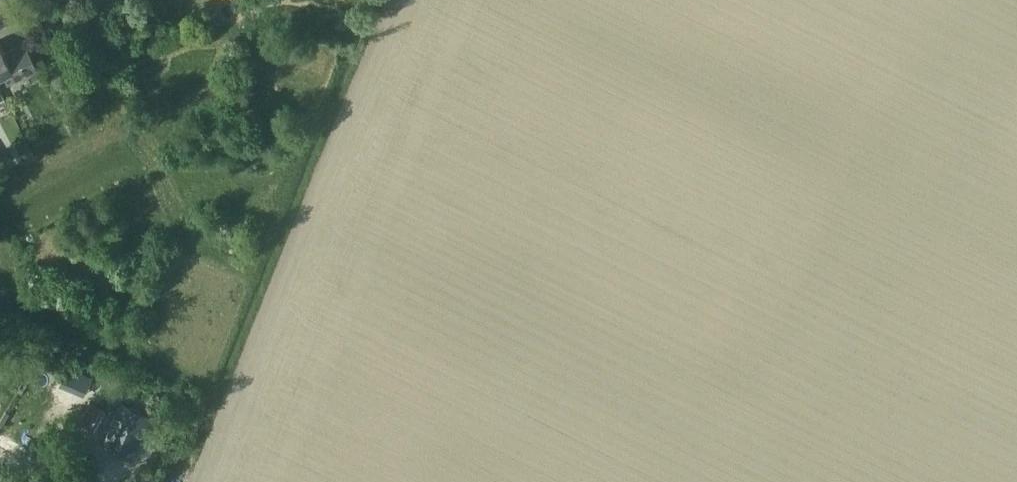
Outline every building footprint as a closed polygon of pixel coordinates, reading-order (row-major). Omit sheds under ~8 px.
[(16,79),(38,67),(24,41),(3,51),(0,45),(0,87),(16,79)] [(154,416),(125,401),(102,443),(131,459),(154,416)]
